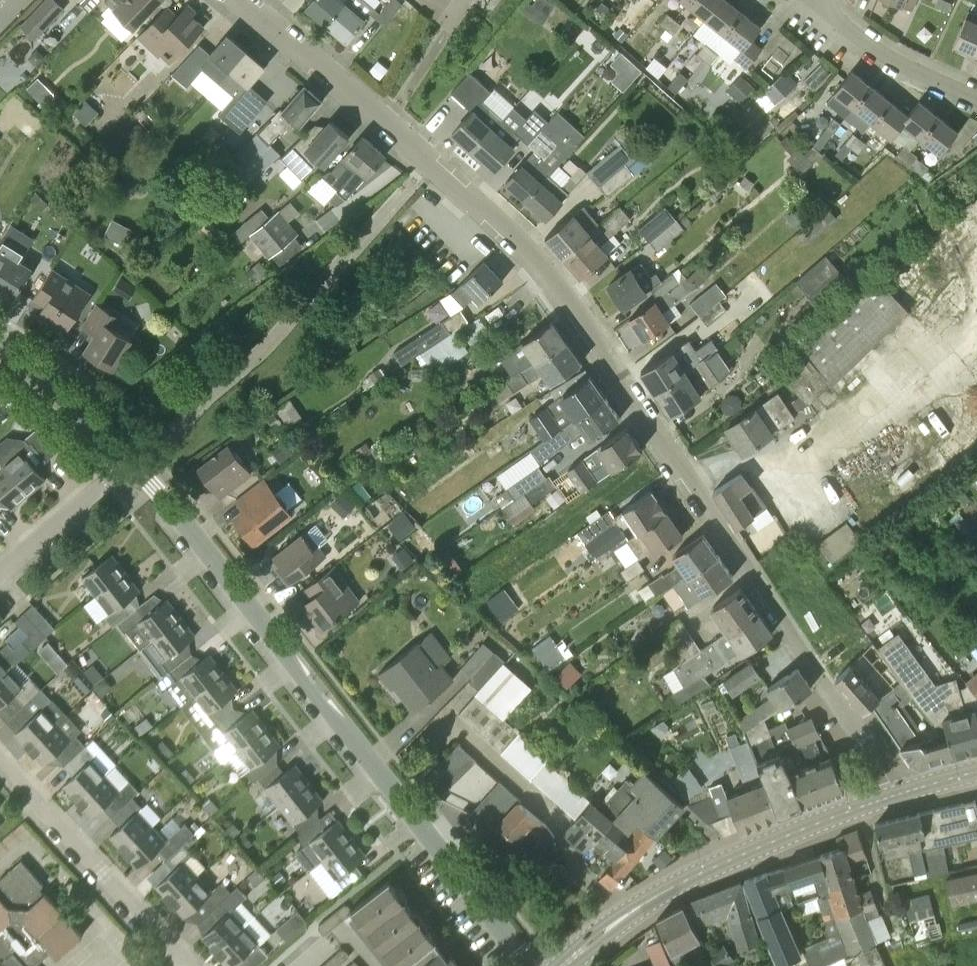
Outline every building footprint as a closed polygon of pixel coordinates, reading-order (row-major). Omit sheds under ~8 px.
[(26,29),(36,39),(66,8),(58,0),(54,0),(26,29)] [(101,0),(82,0),(80,2),(90,12),(101,0)] [(104,2),(133,30),(162,0),(106,0),(104,2)] [(345,3),(341,0),(312,0),(305,9),(325,26),(345,3)] [(325,26),(346,43),(369,14),(384,27),(406,0),(391,0),(379,14),(362,0),(347,0),(345,3),(325,26)] [(547,17),(555,3),(550,0),(535,0),(532,4),(528,1),(522,11),(532,17),(536,11),(547,17)] [(720,0),(689,0),(685,6),(704,21),(720,0)] [(741,12),(725,0),(720,0),(704,21),(697,28),(716,44),(741,12)] [(951,2),(946,0),(937,0),(934,5),(948,11),(951,2)] [(203,28),(192,17),(195,13),(187,5),(176,17),(166,7),(138,36),(158,56),(161,53),(170,62),(203,28)] [(761,28),(741,12),(716,44),(746,69),(762,48),(751,40),(761,28)] [(667,28),(674,18),(668,13),(660,23),(667,28)] [(674,18),(667,28),(673,33),(681,23),(674,18)] [(976,53),(976,23),(966,18),(953,47),(975,57),(976,53)] [(615,34),(623,40),(628,33),(621,27),(615,34)] [(667,41),(673,33),(667,28),(661,36),(667,41)] [(218,85),(246,53),(225,36),(203,63),(194,56),(193,57),(190,54),(175,71),(170,77),(174,81),(172,83),(183,92),(202,71),(218,85)] [(698,56),(704,60),(705,59),(713,49),(707,44),(698,56)] [(705,59),(704,60),(690,78),(699,84),(709,69),(711,63),(719,54),(713,49),(705,59)] [(237,100),(222,117),(240,133),(268,100),(250,84),(264,68),(246,53),(218,85),(237,100)] [(776,104),(799,83),(786,70),(764,90),(776,104)] [(851,110),(870,87),(850,71),(832,94),(851,110)] [(624,72),(617,80),(625,88),(632,79),(624,72)] [(472,154),(501,121),(481,103),(491,93),(469,73),(451,94),(471,113),(451,135),(472,154)] [(676,92),(686,80),(680,75),(670,87),(676,92)] [(755,88),(741,75),(726,91),(740,104),(755,88)] [(34,95),(45,84),(38,77),(27,88),(34,95)] [(300,128),(322,102),(304,87),(282,113),(279,111),(256,134),(257,135),(218,168),(238,191),(280,156),(270,145),(293,122),(300,128)] [(870,125),(889,102),(870,87),(851,110),(870,125)] [(88,125),(97,117),(82,102),(74,111),(88,125)] [(889,140),(919,102),(918,102),(906,116),(889,102),(870,125),(889,140)] [(919,140),(938,117),(919,102),(889,140),(901,125),(919,140)] [(527,145),(542,129),(549,121),(543,117),(542,119),(533,111),(527,118),(514,106),(501,121),(472,154),(492,172),(521,140),(527,145)] [(832,132),(840,122),(834,117),(826,127),(832,132)] [(938,117),(919,140),(939,156),(957,133),(938,117)] [(147,133),(138,122),(127,132),(137,142),(147,133)] [(287,152),(309,174),(319,164),(322,167),(348,138),(331,123),(322,133),(315,126),(287,152)] [(524,202),(548,176),(536,165),(556,142),(542,129),(527,145),(534,151),(505,184),(524,202)] [(597,187),(638,153),(639,152),(622,132),(614,139),(619,145),(586,174),(597,187)] [(851,148),(859,138),(852,133),(845,142),(851,148)] [(814,163),(823,154),(813,145),(804,154),(798,148),(787,136),(780,143),(792,155),(787,159),(802,175),(814,163)] [(365,179),(384,156),(363,137),(342,159),(331,170),(322,175),(338,189),(336,193),(346,202),(365,179)] [(859,138),(851,148),(858,152),(865,143),(859,138)] [(842,160),(851,148),(845,142),(835,155),(842,160)] [(903,160),(911,151),(904,145),(896,155),(903,160)] [(911,151),(903,160),(929,181),(935,174),(928,168),(929,167),(917,157),(918,156),(911,151)] [(638,153),(597,187),(607,198),(647,164),(638,153)] [(548,176),(524,202),(546,221),(576,184),(570,178),(557,166),(548,176)] [(755,182),(745,175),(739,183),(749,190),(755,182)] [(48,204),(36,192),(30,198),(42,210),(48,204)] [(238,245),(249,236),(270,217),(261,207),(229,234),(238,245)] [(599,227),(583,208),(546,240),(562,259),(599,227)] [(270,217),(249,236),(269,260),(300,233),(280,209),(270,217)] [(599,227),(562,259),(579,278),(607,256),(622,245),(613,234),(630,220),(620,209),(599,227)] [(666,209),(639,231),(649,243),(676,221),(666,209)] [(793,211),(785,217),(793,227),(801,221),(793,211)] [(805,246),(836,220),(828,211),(797,236),(805,246)] [(136,231),(112,219),(104,235),(129,247),(136,231)] [(684,230),(676,221),(649,243),(657,252),(663,247),(666,251),(673,245),(670,242),(684,230)] [(233,248),(225,240),(218,246),(226,254),(233,248)] [(32,270),(20,262),(24,255),(1,241),(0,242),(0,292),(13,300),(32,270)] [(737,250),(731,244),(720,255),(726,261),(737,250)] [(836,261),(829,253),(826,255),(833,263),(836,261)] [(160,259),(156,254),(148,261),(153,266),(160,259)] [(809,296),(839,270),(826,255),(796,281),(809,296)] [(260,285),(271,276),(268,273),(269,272),(260,260),(247,271),(257,282),(258,281),(260,285)] [(479,305),(502,283),(484,263),(452,293),(464,306),(472,298),(479,305)] [(679,285),(681,271),(679,269),(655,286),(640,264),(632,270),(631,269),(608,285),(624,310),(650,291),(656,301),(657,301),(679,285)] [(64,335),(90,295),(52,270),(32,300),(43,307),(37,317),(64,335)] [(657,301),(656,301),(629,319),(644,341),(671,322),(663,311),(694,290),(686,278),(681,271),(679,285),(657,301)] [(831,387),(907,312),(879,281),(869,271),(794,344),(803,352),(780,374),(809,404),(829,385),(831,387)] [(700,316),(720,300),(727,295),(716,282),(690,303),(700,316)] [(706,327),(727,310),(720,301),(720,300),(700,316),(698,317),(706,327)] [(112,370),(131,339),(116,330),(123,320),(97,304),(82,328),(94,335),(84,352),(112,370)] [(422,354),(456,330),(468,322),(460,311),(411,344),(412,345),(403,351),(410,362),(422,354)] [(476,352),(495,339),(480,317),(461,329),(476,352)] [(513,377),(566,343),(552,323),(519,345),(520,345),(501,358),(513,377)] [(715,350),(719,347),(731,338),(727,332),(722,335),(721,334),(716,337),(717,339),(711,344),(702,329),(681,343),(689,355),(679,363),(672,352),(640,373),(654,395),(686,375),(715,350)] [(566,343),(513,377),(506,382),(513,392),(542,373),(550,385),(581,364),(566,343)] [(686,375),(654,395),(669,417),(701,396),(700,395),(726,374),(734,369),(719,347),(715,350),(686,375)] [(379,368),(368,374),(373,381),(383,375),(379,368)] [(547,440),(604,398),(585,371),(552,392),(557,400),(529,420),(539,434),(514,451),(507,455),(513,464),(529,453),(529,452),(547,440)] [(788,409),(778,394),(726,430),(742,454),(773,434),(772,433),(776,431),(770,421),(788,409)] [(800,396),(789,403),(795,413),(806,405),(800,396)] [(529,452),(529,453),(538,465),(582,435),(587,442),(619,420),(604,398),(547,440),(529,452)] [(292,432),(307,422),(293,402),(278,412),(292,432)] [(279,421),(272,412),(265,418),(272,427),(279,421)] [(581,494),(642,451),(627,429),(596,451),(604,463),(590,473),(582,461),(566,472),(581,494)] [(55,454),(39,436),(27,446),(23,441),(8,439),(0,445),(0,462),(4,466),(28,495),(45,480),(36,470),(55,454)] [(284,441),(271,451),(280,462),(293,452),(284,441)] [(219,498),(251,473),(229,445),(197,469),(219,498)] [(376,457),(370,447),(356,456),(363,466),(376,457)] [(28,495),(4,466),(0,462),(0,501),(2,499),(11,510),(28,495)] [(515,500),(547,477),(539,465),(507,488),(515,500)] [(751,488),(741,474),(712,493),(735,528),(767,508),(752,487),(751,488)] [(547,477),(515,500),(502,509),(509,519),(557,486),(549,475),(547,477)] [(253,542),(289,514),(262,479),(236,500),(244,511),(235,518),(253,542)] [(360,480),(351,487),(362,503),(371,496),(360,480)] [(957,488),(948,496),(959,509),(967,501),(957,488)] [(329,503),(336,509),(341,504),(347,509),(353,503),(340,490),(329,503)] [(626,541),(665,513),(651,492),(613,517),(609,511),(570,538),(576,547),(594,536),(599,544),(611,536),(618,547),(626,541)] [(416,528),(405,513),(388,525),(399,540),(416,528)] [(665,513),(626,541),(638,560),(651,551),(654,556),(681,537),(665,513)] [(309,544),(302,535),(272,557),(274,560),(270,563),(288,586),(326,557),(313,541),(309,544)] [(661,594),(716,557),(701,537),(671,558),(677,567),(664,575),(663,574),(647,585),(655,598),(661,594)] [(464,570),(447,547),(438,554),(454,577),(464,570)] [(585,579),(610,562),(605,554),(580,571),(585,579)] [(96,597),(125,573),(111,555),(82,578),(96,597)] [(716,557),(661,594),(673,612),(685,604),(688,607),(731,577),(716,557)] [(626,582),(643,570),(637,561),(620,572),(626,582)] [(322,630),(360,600),(333,566),(305,588),(312,598),(303,605),(322,630)] [(117,624),(136,609),(129,600),(139,591),(125,573),(96,597),(109,614),(105,618),(112,627),(117,624)] [(727,633),(756,613),(740,589),(709,611),(724,632),(726,631),(727,633)] [(151,642),(181,619),(167,601),(143,619),(136,609),(117,624),(124,634),(137,624),(151,642)] [(24,613),(46,637),(54,629),(33,605),(24,613)] [(700,652),(680,664),(672,669),(683,686),(665,698),(672,708),(709,685),(703,676),(739,653),(740,656),(772,634),(757,612),(756,613),(727,633),(726,631),(724,632),(726,634),(700,652)] [(46,637),(24,613),(15,621),(28,636),(14,648),(8,642),(0,650),(0,678),(8,671),(46,637)] [(164,659),(161,661),(169,672),(191,654),(184,645),(195,637),(181,619),(151,642),(164,659)] [(680,664),(700,652),(678,621),(659,634),(680,664)] [(413,711),(452,680),(441,666),(449,659),(429,634),(378,674),(390,690),(394,687),(413,711)] [(966,685),(958,690),(955,679),(934,685),(897,634),(877,649),(885,661),(884,662),(900,683),(912,699),(913,699),(935,725),(933,726),(956,756),(976,750),(976,698),(966,685)] [(567,659),(550,636),(531,649),(548,672),(567,659)] [(471,677),(494,651),(484,643),(483,642),(461,668),(471,677)] [(862,713),(871,706),(900,683),(884,662),(872,646),(850,666),(834,681),(862,713)] [(494,651),(471,677),(468,680),(479,690),(505,661),(494,651)] [(169,672),(161,678),(156,682),(164,691),(180,679),(194,697),(223,674),(209,656),(199,664),(191,654),(169,672)] [(67,663),(60,655),(50,663),(57,672),(67,663)] [(75,668),(71,663),(64,669),(68,674),(75,668)] [(731,697),(760,678),(750,663),(722,682),(731,697)] [(103,676),(93,664),(84,672),(94,684),(103,676)] [(567,689),(579,677),(568,665),(555,676),(567,689)] [(742,733),(807,691),(810,689),(797,669),(764,690),(766,693),(749,704),(753,709),(736,721),(742,733)] [(23,686),(8,671),(0,678),(0,707),(13,695),(23,705),(22,706),(23,707),(23,706),(41,690),(31,679),(23,686)] [(964,682),(967,685),(966,685),(976,698),(976,671),(964,682)] [(237,692),(223,674),(194,697),(215,724),(234,710),(226,700),(237,692)] [(110,691),(101,680),(94,685),(103,696),(110,691)] [(903,707),(912,699),(900,683),(871,706),(899,748),(909,763),(919,766),(956,756),(933,726),(921,733),(903,707)] [(57,724),(43,709),(51,701),(41,690),(23,706),(33,717),(15,734),(29,749),(57,724)] [(587,698),(580,690),(571,697),(577,705),(587,698)] [(481,700),(462,719),(472,728),(490,709),(481,700)] [(108,708),(101,714),(109,722),(115,716),(108,708)] [(440,736),(453,736),(453,709),(433,709),(434,734),(440,734),(440,736)] [(481,736),(499,717),(490,709),(472,728),(481,736)] [(224,761),(236,752),(266,728),(252,710),(241,719),(234,710),(215,724),(229,742),(217,752),(224,761)] [(147,717),(135,727),(142,735),(153,725),(147,717)] [(499,717),(481,736),(491,745),(508,725),(499,717)] [(789,773),(802,805),(847,789),(833,753),(830,755),(811,719),(788,729),(784,721),(782,722),(788,741),(776,746),(789,773)] [(788,741),(782,722),(769,728),(771,735),(750,745),(758,765),(764,781),(778,816),(786,813),(800,806),(802,805),(789,773),(776,746),(788,741)] [(64,766),(85,746),(75,735),(71,739),(57,724),(29,749),(44,764),(54,755),(64,766)] [(508,725),(491,745),(499,752),(516,733),(508,725)] [(253,783),(258,779),(276,764),(269,755),(280,747),(266,728),(236,752),(250,769),(246,773),(253,783)] [(516,733),(499,752),(509,761),(526,741),(516,733)] [(725,737),(730,748),(740,745),(735,733),(725,737)] [(174,752),(162,739),(153,748),(165,761),(174,752)] [(526,741),(509,761),(519,770),(537,751),(526,741)] [(450,752),(469,770),(477,762),(459,743),(450,752)] [(77,801),(105,776),(91,760),(95,757),(85,746),(64,766),(73,776),(63,786),(77,801)] [(546,762),(547,760),(537,751),(519,770),(530,779),(546,762)] [(441,760),(460,780),(469,770),(450,752),(441,760)] [(441,760),(431,769),(451,789),(460,780),(441,760)] [(546,762),(530,779),(538,786),(554,769),(546,762)] [(279,806),(308,784),(294,765),(284,774),(276,764),(258,779),(279,806)] [(186,767),(178,775),(188,786),(196,778),(186,767)] [(451,789),(432,770),(431,769),(420,780),(444,797),(451,789)] [(538,786),(547,795),(564,778),(554,769),(538,786)] [(638,823),(656,837),(683,806),(642,770),(631,783),(626,779),(602,806),(592,798),(590,801),(613,822),(628,835),(638,823)] [(119,791),(105,776),(77,801),(92,816),(102,807),(111,818),(139,792),(130,781),(119,791)] [(556,803),(573,786),(564,778),(547,795),(556,803)] [(778,816),(764,781),(751,786),(746,788),(744,783),(736,786),(737,792),(726,796),(721,783),(708,787),(711,796),(690,803),(711,822),(736,812),(744,830),(778,816),(786,813),(778,816)] [(300,834),(319,820),(311,810),(322,802),(308,784),(279,806),(300,834)] [(512,812),(519,803),(501,786),(493,794),(512,812)] [(567,813),(584,795),(573,786),(556,803),(567,813)] [(512,812),(493,794),(485,803),(502,821),(512,812)] [(613,822),(590,801),(584,795),(567,813),(576,821),(565,834),(583,849),(590,841),(594,845),(600,838),(599,838),(613,822)] [(202,804),(211,814),(219,807),(209,797),(202,804)] [(124,852),(152,827),(152,826),(138,811),(142,808),(133,798),(111,818),(120,827),(110,836),(124,852)] [(938,876),(948,874),(942,844),(976,837),(976,810),(975,800),(924,812),(938,876)] [(502,821),(485,803),(472,818),(493,831),(497,827),(502,821)] [(545,850),(556,837),(544,824),(519,803),(512,812),(502,821),(497,827),(516,842),(525,833),(545,850)] [(916,881),(938,876),(924,812),(919,813),(874,825),(879,846),(881,846),(884,858),(907,852),(907,851),(909,850),(916,881)] [(321,862),(351,839),(337,821),(326,829),(319,820),(300,834),(296,837),(303,847),(308,844),(321,862)] [(191,825),(196,831),(200,827),(195,821),(191,825)] [(234,838),(241,831),(233,822),(226,829),(234,838)] [(635,840),(628,835),(613,822),(599,838),(600,838),(608,845),(602,851),(613,861),(600,876),(602,878),(617,860),(618,860),(635,840)] [(165,841),(152,827),(124,852),(139,867),(157,851),(165,860),(194,833),(185,823),(165,841)] [(655,838),(656,837),(638,823),(628,835),(635,840),(618,860),(617,860),(602,878),(612,886),(654,838),(655,838)] [(829,887),(853,879),(850,870),(847,862),(865,856),(856,829),(835,837),(839,849),(821,855),(828,875),(825,876),(829,887)] [(198,838),(194,833),(165,860),(174,870),(156,887),(171,902),(198,876),(206,868),(188,848),(198,838)] [(253,843),(245,834),(239,840),(247,849),(253,843)] [(351,839),(321,862),(343,889),(362,875),(354,865),(365,857),(351,839)] [(666,849),(657,857),(663,865),(673,856),(666,849)] [(830,893),(829,887),(825,876),(828,875),(821,855),(783,868),(789,885),(793,897),(815,890),(818,897),(830,893)] [(39,889),(43,885),(21,861),(0,879),(0,886),(0,965),(32,965),(50,950),(57,958),(82,935),(44,893),(39,889)] [(256,885),(266,877),(257,868),(248,876),(256,885)] [(783,868),(744,881),(758,917),(793,903),(786,887),(789,885),(783,868)] [(278,886),(287,879),(280,871),(272,878),(278,886)] [(976,900),(976,872),(946,879),(952,906),(976,900)] [(213,892),(198,876),(171,902),(185,918),(203,901),(212,911),(231,892),(222,883),(213,892)] [(863,907),(867,919),(879,916),(870,890),(858,893),(853,879),(829,887),(830,893),(818,897),(816,898),(824,920),(863,907)] [(450,956),(446,933),(436,941),(388,881),(351,911),(350,911),(352,912),(394,965),(404,965),(408,963),(411,965),(458,965),(450,956)] [(682,907),(693,928),(727,916),(736,951),(759,943),(751,911),(741,884),(682,905),(683,907),(682,907)] [(247,896),(238,886),(212,911),(221,920),(203,937),(217,952),(245,926),(230,911),(247,896)] [(912,944),(930,939),(942,936),(933,915),(927,894),(902,901),(907,921),(906,922),(912,944)] [(295,912),(283,898),(264,913),(276,927),(295,912)] [(318,929),(323,936),(324,935),(352,912),(350,911),(351,911),(347,906),(344,905),(318,926),(318,929)] [(693,928),(682,907),(656,920),(673,965),(674,965),(691,958),(685,947),(699,939),(693,928)] [(801,947),(809,965),(823,965),(825,965),(844,957),(875,945),(875,943),(876,942),(867,919),(863,907),(824,920),(821,922),(826,936),(801,947)] [(780,909),(758,917),(777,965),(800,956),(780,909)] [(286,939),(307,921),(298,910),(277,928),(286,939)] [(957,923),(959,931),(976,927),(976,918),(957,923)] [(245,926),(217,952),(230,965),(233,965),(259,942),(245,926)] [(645,945),(648,953),(663,947),(660,939),(645,945)] [(723,943),(707,954),(715,965),(724,965),(734,960),(723,943)] [(875,945),(844,957),(847,965),(886,965),(875,945)] [(349,956),(344,950),(340,950),(322,965),(338,965),(349,956)]
